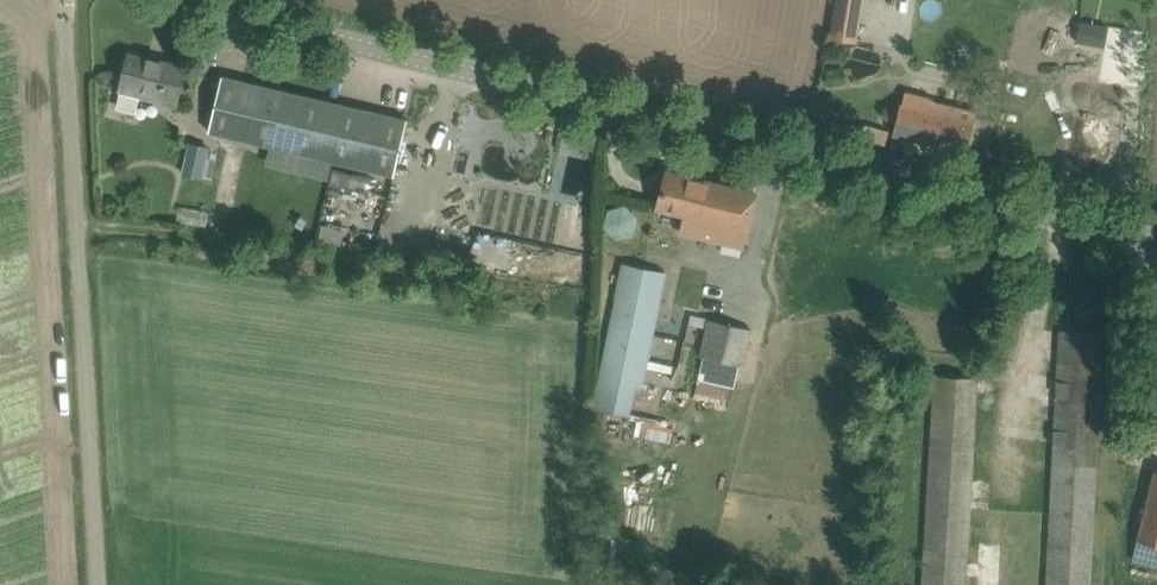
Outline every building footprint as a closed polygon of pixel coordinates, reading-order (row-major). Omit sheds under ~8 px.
[(1044,13),(1039,37),(1061,41),(1065,16),(1044,13)] [(833,20),(830,38),(857,42),(860,25),(833,20)] [(1100,25),(1079,21),(1076,40),(1097,44),(1100,25)] [(117,104),(138,109),(142,95),(177,103),(186,66),(130,52),(117,104)] [(223,75),(209,132),(394,176),(408,118),(223,75)] [(894,133),(966,151),(976,110),(932,100),(933,97),(906,90),(903,103),(901,102),(894,133)] [(191,141),(184,173),(202,177),(209,145),(191,141)] [(334,169),(330,182),(369,192),(373,178),(334,168),(334,169)] [(682,230),(742,246),(750,216),(756,193),(668,171),(662,194),(659,206),(686,213),(682,230)] [(488,218),(507,219),(509,188),(489,187),(488,218)] [(177,220),(207,225),(210,209),(181,203),(177,220)] [(636,233),(637,206),(607,205),(606,233),(636,233)] [(323,225),(319,239),(342,244),(345,230),(323,225)] [(670,269),(622,259),(591,405),(640,415),(670,269)] [(687,341),(689,342),(703,345),(701,353),(706,354),(702,373),(736,380),(740,362),(746,363),(754,325),(744,323),(746,313),(704,304),(702,313),(694,312),(687,341)] [(1104,331),(1060,329),(1046,584),(1089,584),(1104,331)] [(984,371),(936,368),(922,584),(970,584),(984,371)] [(1138,539),(1156,543),(1156,470),(1155,469),(1138,539)]
